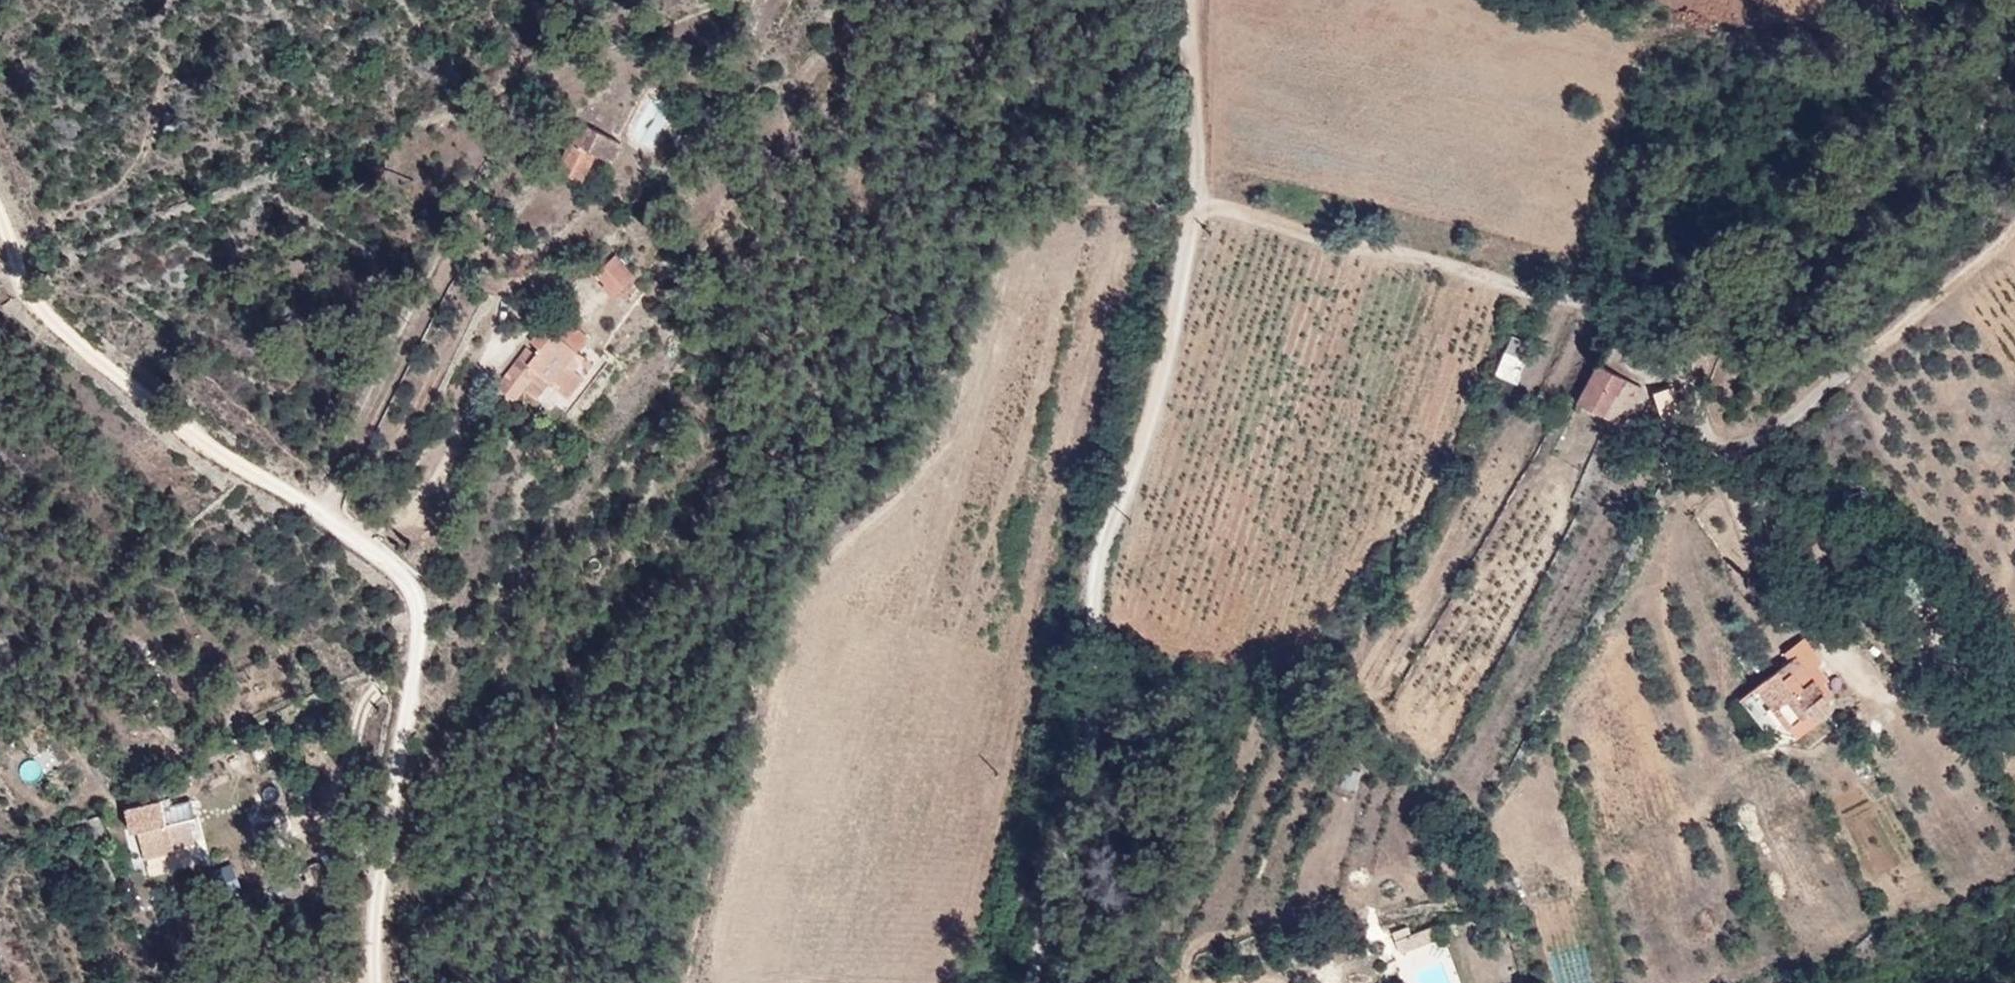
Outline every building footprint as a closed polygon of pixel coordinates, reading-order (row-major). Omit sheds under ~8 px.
[(625,134),(645,148),(670,116),(650,101),(625,134)] [(576,118),(550,165),(585,189),(617,138),(576,118)] [(647,279),(627,253),(592,273),(621,305),(647,279)] [(615,352),(550,324),(502,385),(563,417),(615,352)] [(1513,385),(1530,345),(1509,337),(1493,377),(1513,385)] [(1645,385),(1595,365),(1569,402),(1620,428),(1645,385)] [(1826,716),(1802,638),(1730,693),(1779,765),(1826,716)] [(187,794),(125,813),(142,865),(198,842),(187,794)] [(222,895),(240,888),(230,865),(213,872),(222,895)] [(1399,955),(1439,941),(1434,925),(1393,939),(1399,955)]
